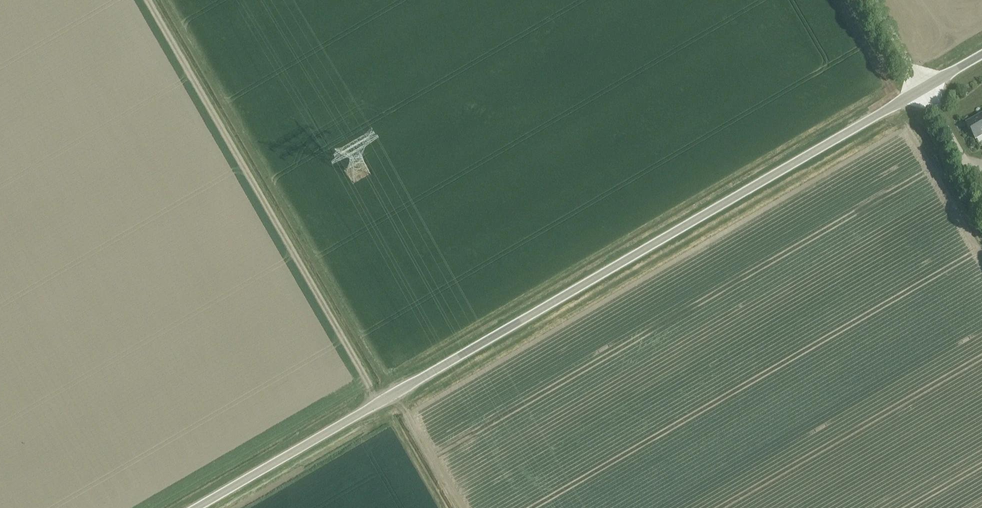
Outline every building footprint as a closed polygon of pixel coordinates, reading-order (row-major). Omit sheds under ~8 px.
[(975,139),(981,135),(981,113),(966,123),(975,139)]
